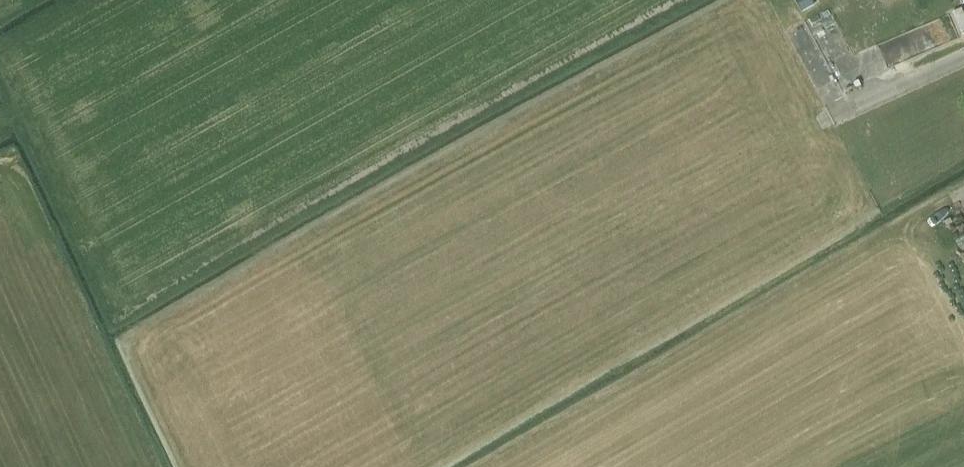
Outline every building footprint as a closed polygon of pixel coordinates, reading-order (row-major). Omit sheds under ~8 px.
[(811,1),(810,0),(797,0),(803,11),(813,5),(811,1)]
